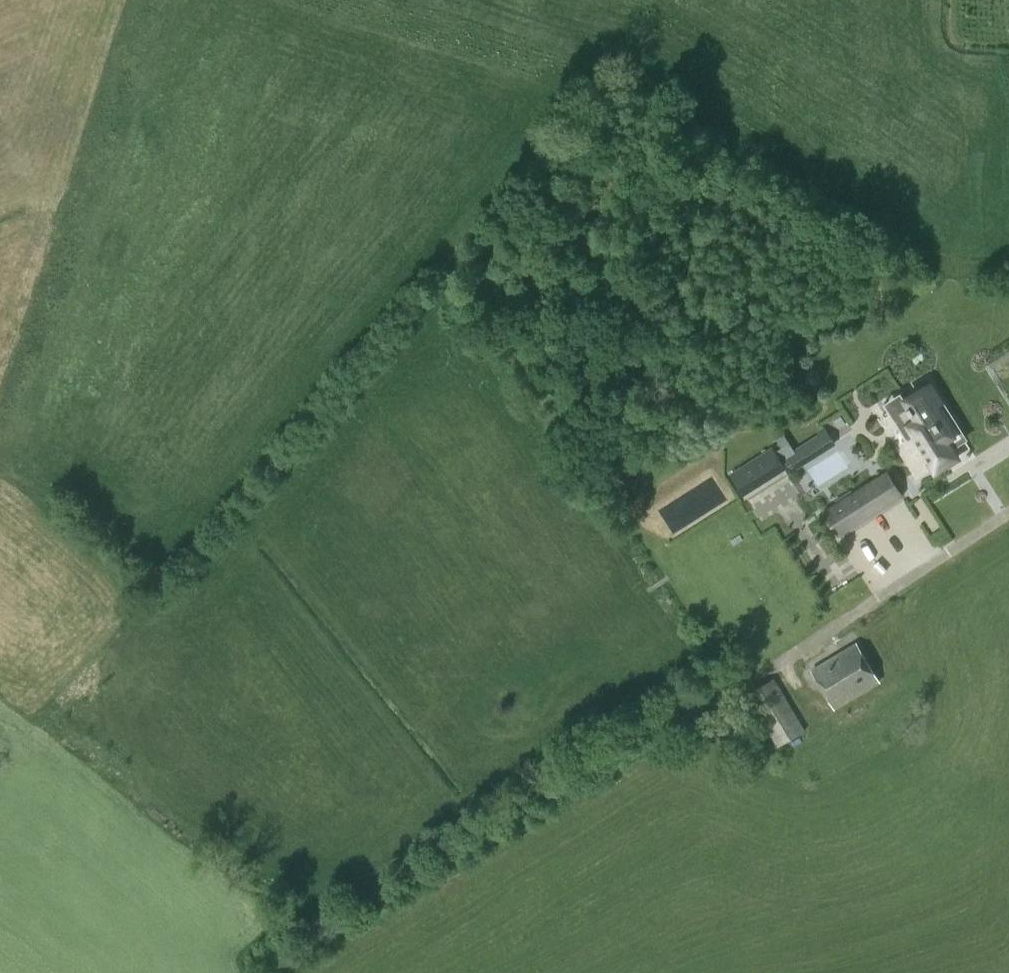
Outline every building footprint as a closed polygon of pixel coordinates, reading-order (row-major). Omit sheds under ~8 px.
[(898,414),(902,420),(904,418),(907,423),(897,430),(926,477),(948,463),(938,446),(951,437),(921,390),(896,405),(901,412),(898,414)] [(803,466),(806,465),(803,459),(787,470),(780,461),(746,479),(755,492),(799,466),(801,468),(803,467),(802,468),(803,466)] [(835,500),(838,504),(824,512),(837,533),(838,532),(836,529),(854,518),(856,521),(879,507),(866,486),(852,495),(849,491),(835,500)] [(708,513),(727,497),(720,488),(701,504),(708,513)] [(856,645),(812,671),(834,708),(878,682),(856,645)] [(805,731),(773,678),(746,695),(759,718),(756,720),(758,725),(757,726),(761,733),(767,731),(777,747),(805,731)]
